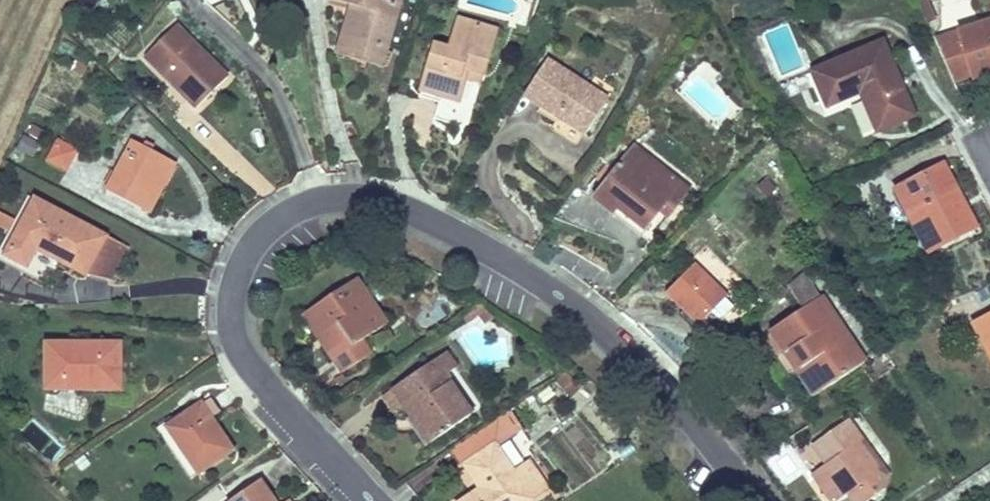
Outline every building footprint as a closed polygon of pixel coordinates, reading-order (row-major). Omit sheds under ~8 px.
[(352,4),(337,54),(382,67),(401,0),(338,0),(352,4)] [(932,13),(927,2),(920,5),(925,16),(932,13)] [(496,31),(458,20),(449,50),(433,46),(421,91),(457,101),(458,102),(464,78),(467,69),(483,74),(496,31)] [(936,41),(954,82),(973,76),(974,81),(989,76),(989,24),(936,41)] [(227,77),(175,26),(145,56),(197,108),(227,77)] [(914,116),(883,42),(812,71),(827,106),(862,91),(865,98),(863,98),(877,131),(914,116)] [(608,99),(547,60),(523,96),(584,135),(608,99)] [(483,74),(467,69),(464,78),(481,83),(483,74)] [(457,101),(421,91),(419,98),(438,104),(433,121),(450,125),(457,101)] [(168,159),(132,140),(105,191),(141,210),(166,161),(168,159)] [(76,151),(56,141),(46,160),(66,170),(76,151)] [(675,178),(634,145),(630,149),(672,182),(675,178)] [(672,182),(630,149),(614,170),(603,184),(592,198),(613,214),(617,209),(644,231),(659,212),(666,203),(674,209),(690,190),(675,178),(672,182)] [(150,215),(176,166),(166,161),(141,210),(150,215)] [(614,170),(606,163),(595,177),(603,184),(614,170)] [(976,227),(943,164),(894,190),(908,215),(915,212),(934,249),(976,227)] [(127,246),(34,198),(21,223),(5,254),(27,266),(36,249),(86,275),(86,274),(109,281),(127,246)] [(667,218),(674,209),(666,203),(659,212),(667,218)] [(644,231),(617,209),(613,214),(640,236),(644,231)] [(0,212),(0,225),(9,229),(14,220),(0,212)] [(934,249),(915,212),(908,215),(928,253),(934,249)] [(21,223),(14,220),(9,229),(0,247),(0,252),(5,254),(21,223)] [(728,296),(695,263),(665,294),(698,327),(711,313),(725,299),(728,296)] [(808,279),(804,274),(788,287),(790,291),(808,279)] [(386,324),(355,279),(336,292),(339,296),(312,314),(330,340),(323,344),(333,359),(343,373),(372,353),(362,339),(386,324)] [(865,363),(821,297),(820,297),(808,279),(790,291),(802,309),(769,332),(784,355),(788,352),(801,370),(806,367),(822,391),(865,363)] [(734,307),(725,299),(711,313),(718,320),(724,318),(734,307)] [(478,306),(466,300),(463,306),(472,310),(478,306)] [(330,340),(312,314),(309,310),(303,314),(323,344),(330,340)] [(972,323),(989,357),(989,314),(972,323)] [(119,344),(46,344),(46,389),(112,389),(112,364),(119,364),(119,344)] [(801,370),(788,352),(784,355),(776,360),(789,380),(798,374),(813,397),(822,391),(806,367),(801,370)] [(471,414),(444,375),(455,368),(445,353),(383,396),(394,412),(399,409),(406,420),(412,416),(412,417),(415,415),(419,422),(417,423),(430,443),(471,414)] [(573,378),(567,370),(554,379),(560,387),(573,378)] [(223,410),(214,396),(201,405),(210,418),(223,410)] [(210,418),(201,405),(167,427),(198,473),(232,451),(210,418)] [(513,472),(494,445),(520,427),(509,410),(452,449),(463,466),(464,466),(480,489),(485,496),(477,500),(527,500),(546,488),(528,461),(513,472)] [(419,422),(415,415),(412,417),(412,416),(406,420),(425,447),(430,443),(417,423),(419,422)] [(848,418),(812,444),(827,465),(835,477),(821,487),(831,500),(841,500),(848,495),(852,500),(868,500),(885,489),(889,475),(848,418)] [(198,473),(167,427),(159,433),(190,479),(198,473)] [(835,477),(827,465),(812,476),(821,487),(835,477)] [(259,480),(229,500),(273,500),(259,480)] [(480,489),(463,500),(477,500),(485,496),(480,489)]
